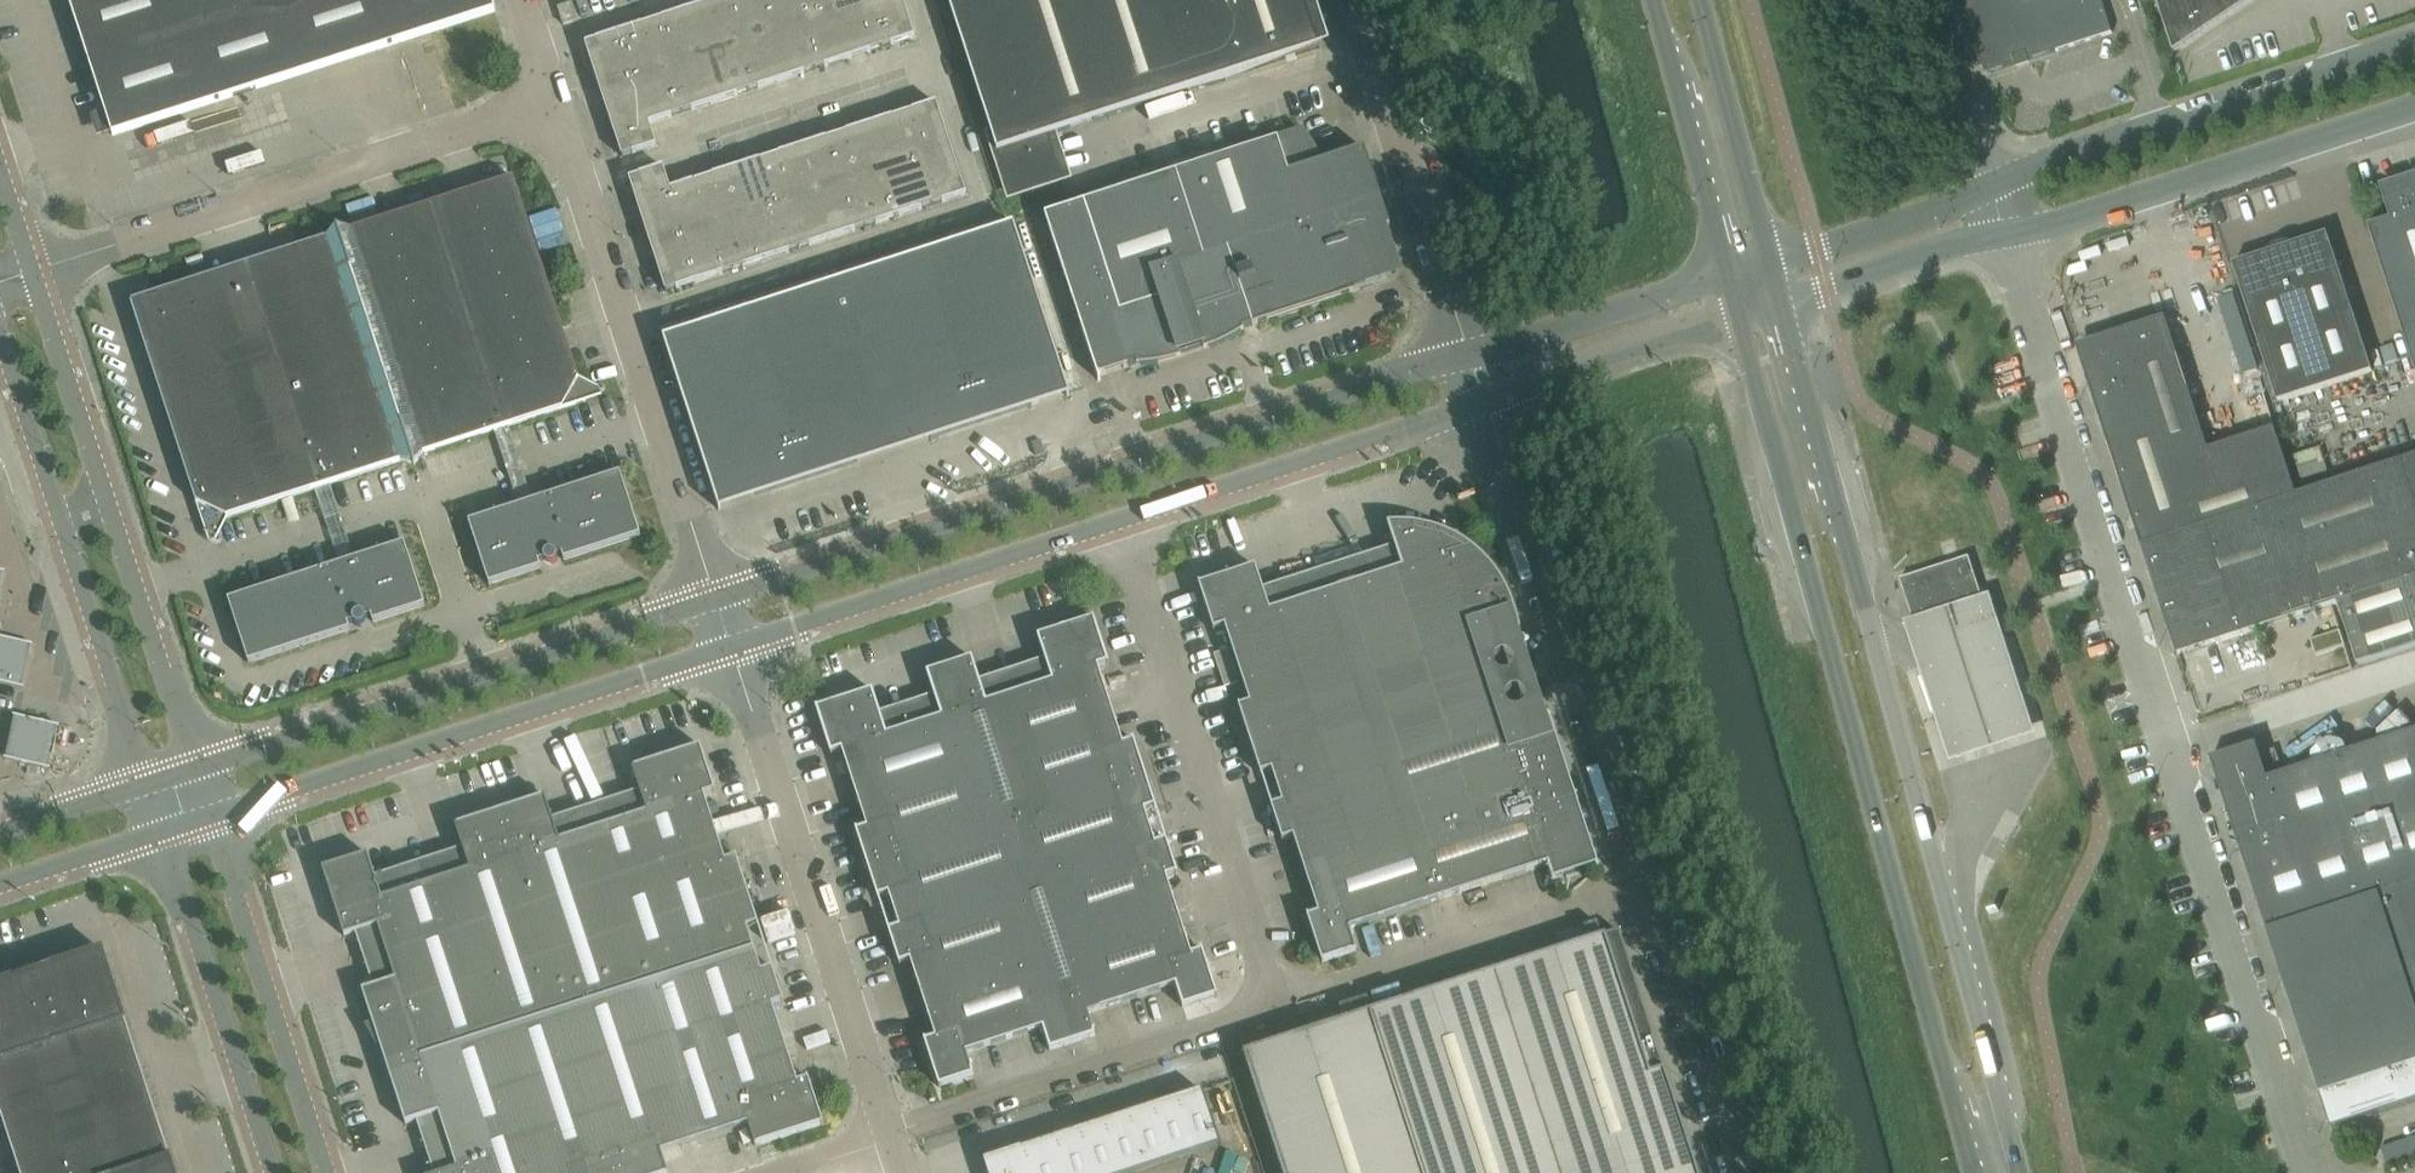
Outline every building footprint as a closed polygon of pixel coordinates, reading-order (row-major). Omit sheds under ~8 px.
[(114,137),(496,13),(492,0),(69,0),(114,137)] [(849,61),(916,39),(903,0),(724,0),(596,42),(586,46),(622,159),(633,155),(633,156),(657,148),(650,126),(849,61)] [(1011,195),(1063,179),(1049,137),(1320,49),(1304,0),(947,0),(1011,195)] [(1987,73),(2112,33),(2101,0),(1963,0),(1987,73)] [(2174,53),(2254,0),(2157,0),(2174,53)] [(572,5),(559,10),(564,26),(578,22),(572,5)] [(967,196),(952,150),(937,104),(671,191),(664,169),(640,177),(630,181),(666,293),(677,290),(677,291),(967,196)] [(1384,250),(1383,246),(1382,245),(1387,243),(1383,230),(1390,228),(1364,149),(1314,166),(1303,133),(1049,219),(1099,381),(1101,380),(1100,377),(1169,355),(1169,354),(1179,351),(1178,348),(1201,344),(1211,341),(1356,294),(1354,287),(1367,283),(1365,278),(1369,277),(1372,275),(1374,273),(1377,271),(1378,270),(1381,272),(1387,261),(1383,260),(1383,258),(1384,256),(1384,253),(1384,250)] [(1883,147),(1886,156),(1894,153),(1891,145),(1883,147)] [(1103,186),(1125,182),(1122,166),(1070,176),(1074,198),(1105,192),(1103,186)] [(2414,174),(2413,176),(2380,187),(2391,219),(2369,227),(2411,358),(2414,369),(2414,173),(2414,174)] [(204,527),(316,490),(341,565),(355,560),(331,486),(401,463),(414,466),(415,467),(416,466),(416,465),(425,455),(495,432),(519,507),(533,502),(509,428),(587,402),(514,179),(352,232),(339,229),(338,228),(337,228),(337,230),(329,240),(132,304),(204,527)] [(1070,397),(1014,226),(663,340),(720,511),(722,510),(718,498),(770,482),(772,490),(841,468),(838,459),(891,442),(944,425),(947,433),(1015,411),(1012,403),(1064,386),(1068,398),(1070,397)] [(2276,245),(2273,246),(2271,248),(2269,250),(2268,251),(2266,254),(2233,264),(2278,403),(2372,372),(2327,234),(2294,245),(2291,243),(2290,243),(2287,243),(2284,243),(2281,243),(2279,243),(2276,245)] [(2296,495),(2274,428),(2208,450),(2165,317),(2115,333),(2110,343),(2104,341),(2103,353),(2098,363),(2089,371),(2093,375),(2089,385),(2164,617),(2174,622),(2172,628),(2184,629),(2194,634),(2202,643),(2206,638),(2216,643),(2338,603),(2358,666),(2414,647),(2414,456),(2296,495)] [(2242,371),(2257,368),(2248,330),(2234,334),(2242,371)] [(490,586),(541,569),(539,562),(545,561),(552,564),(553,565),(554,565),(555,564),(556,563),(557,562),(557,561),(557,560),(558,559),(557,557),(562,555),(565,562),(641,537),(621,474),(533,502),(519,507),(469,523),(490,586)] [(1499,637),(1519,630),(1521,630),(1513,607),(1511,601),(1509,596),(1504,585),(1501,581),(1498,576),(1491,566),(1487,562),(1483,558),(1479,554),(1470,547),(1460,541),(1455,538),(1450,535),(1445,533),(1434,529),(1428,528),(1423,526),(1417,525),(1411,525),(1400,524),(1394,524),(1388,525),(1388,527),(1395,547),(1262,590),(1258,577),(1259,577),(1256,567),(1201,585),(1199,585),(1214,632),(1215,632),(1215,631),(1225,628),(1250,705),(1240,708),(1240,707),(1238,707),(1261,776),(1262,776),(1262,775),(1272,772),(1282,804),(1272,807),(1272,806),(1271,807),(1282,843),(1284,842),(1283,841),(1293,838),(1318,915),(1309,918),(1309,917),(1307,917),(1322,964),(1324,964),(1324,963),(1357,952),(1349,931),(1547,866),(1551,878),(1554,877),(1553,877),(1594,863),(1594,864),(1597,864),(1549,717),(1527,724),(1499,637)] [(355,560),(341,565),(229,602),(249,664),(351,631),(349,625),(354,623),(354,624),(355,625),(356,626),(357,627),(358,627),(360,628),(362,627),(362,625),(366,619),(371,617),(374,624),(425,607),(405,544),(355,560)] [(1968,556),(1900,579),(1899,580),(1913,625),(1915,625),(1983,604),(1984,604),(1984,603),(1984,602),(1969,557),(1968,556)] [(1989,593),(1905,620),(1950,762),(2035,736),(1989,593)] [(924,1041),(939,1088),(941,1088),(941,1087),(974,1077),(967,1054),(1043,1030),(1050,1052),(1096,1037),(1089,1015),(1176,986),(1183,1009),(1216,998),(1216,999),(1218,998),(1202,951),(1200,952),(1201,953),(1192,956),(1167,879),(1176,876),(1176,877),(1178,876),(1166,840),(1164,841),(1165,842),(1156,845),(1145,812),(1154,809),(1155,810),(1156,810),(1134,741),(1132,741),(1132,742),(1123,745),(1098,668),(1107,666),(1108,667),(1110,666),(1094,619),(1092,620),(1093,620),(1038,638),(1045,660),(980,681),(973,659),(927,674),(934,696),(880,714),(873,691),(818,709),(816,709),(831,756),(833,756),(833,755),(842,752),(867,829),(858,831),(856,831),(878,900),(880,899),(880,898),(889,895),(899,928),(890,931),(890,930),(888,931),(900,967),(902,966),(901,965),(910,962),(935,1039),(926,1042),(926,1041),(924,1041)] [(29,645),(0,639),(0,684),(20,688),(29,645)] [(1215,656),(1225,689),(1239,684),(1229,651),(1215,656)] [(46,769),(55,726),(20,718),(11,762),(46,769)] [(2256,744),(2211,758),(2331,1128),(2414,1101),(2414,730),(2268,778),(2256,744)] [(373,1026),(366,1028),(386,1065),(406,1126),(417,1123),(434,1172),(668,1172),(662,1153),(749,1125),(756,1147),(822,1126),(824,1126),(809,1079),(807,1079),(807,1080),(798,1083),(773,1007),(782,1004),(782,1005),(784,1004),(773,968),(771,969),(771,970),(762,973),(748,929),(757,926),(757,927),(759,927),(737,858),(735,858),(735,859),(726,862),(704,796),(714,794),(714,795),(716,794),(701,747),(699,747),(699,748),(633,770),(636,779),(641,792),(553,820),(546,798),(456,827),(463,849),(376,878),(369,856),(323,870),(345,938),(356,935),(374,989),(363,992),(373,1026)] [(1496,972),(1243,1054),(1282,1172),(1698,1172),(1619,932),(1589,942),(1591,949),(1499,979),(1496,972)] [(156,1115),(103,951),(67,963),(0,985),(0,1112),(20,1172),(175,1172),(156,1115)] [(984,1161),(988,1172),(1136,1172),(1220,1146),(1202,1091),(984,1161)]
